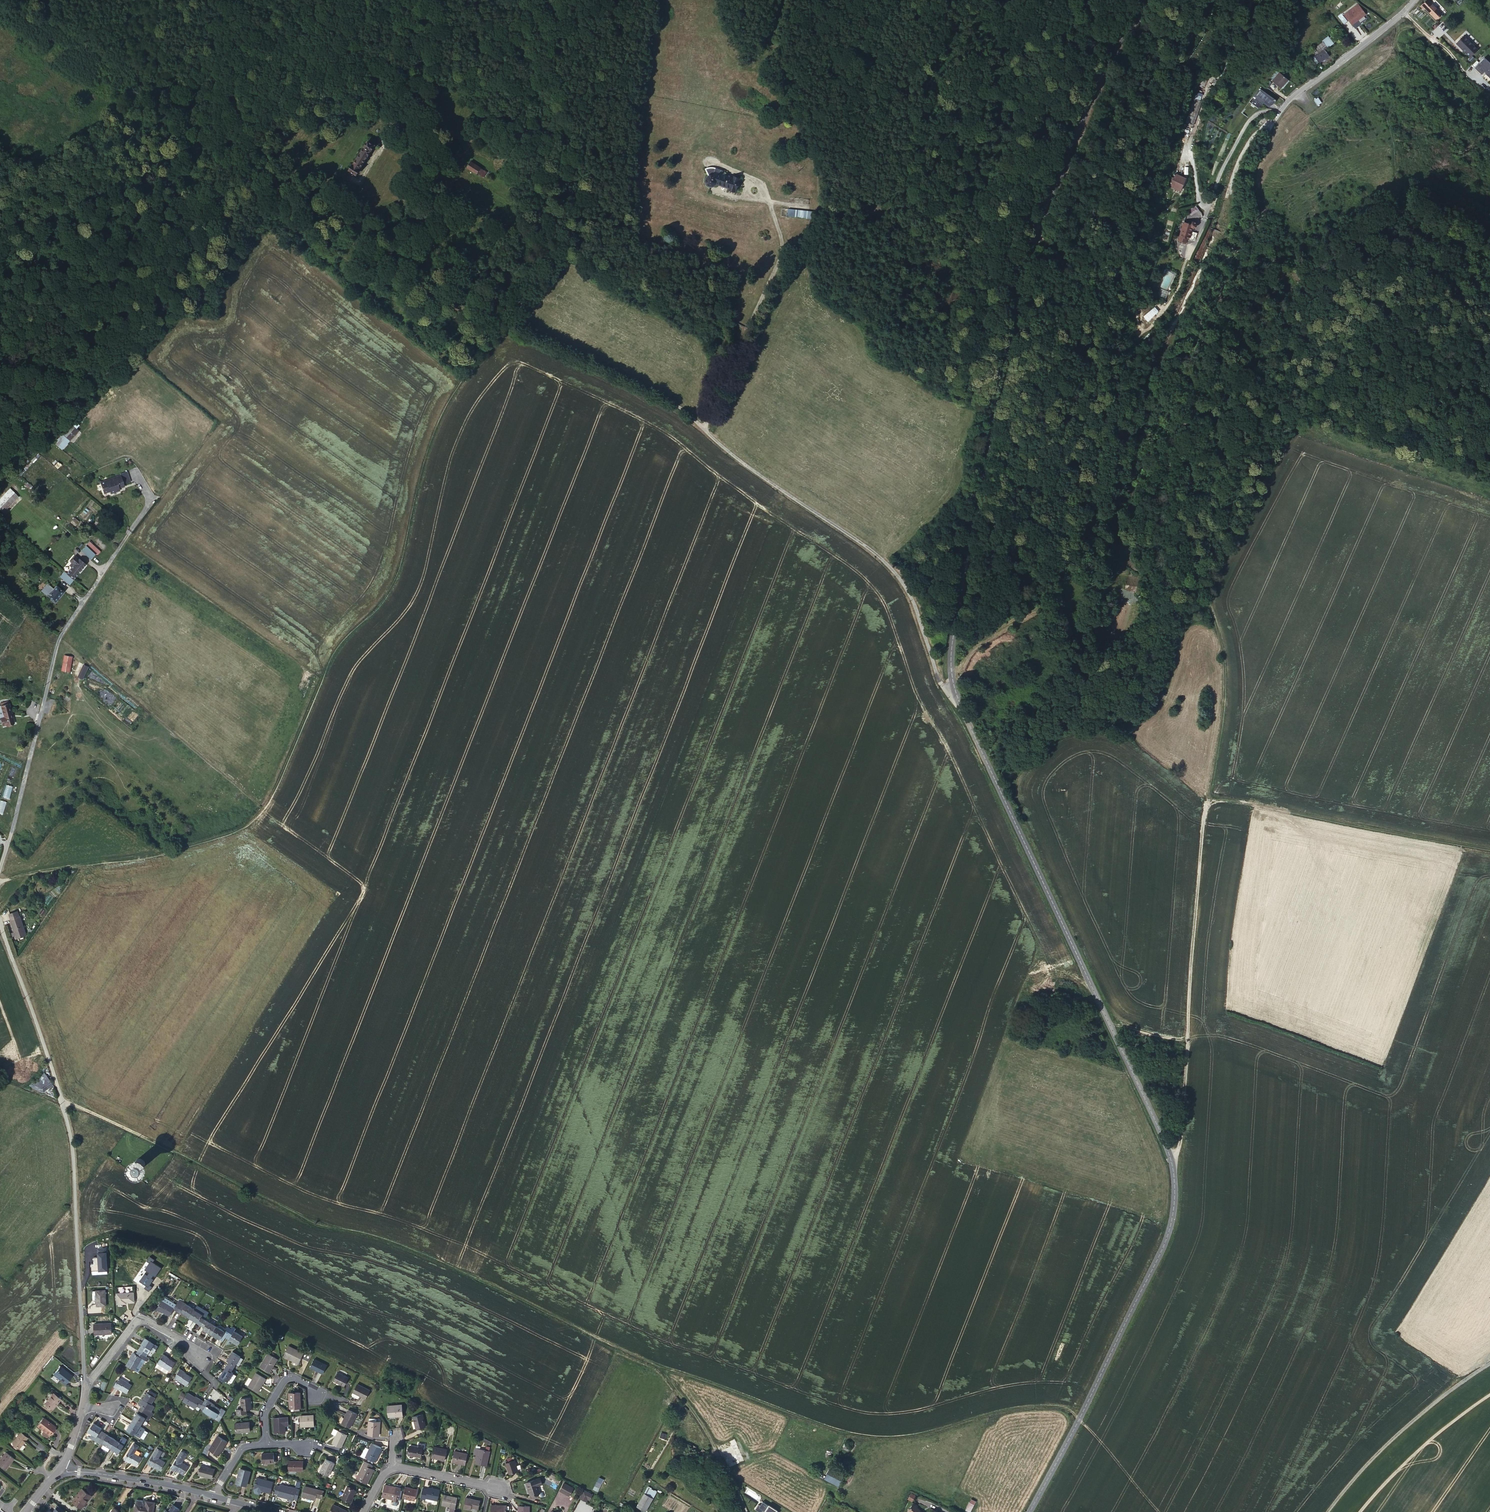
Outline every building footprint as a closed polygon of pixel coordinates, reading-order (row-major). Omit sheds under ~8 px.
[(1424,8),(1427,11),(1434,5),(1430,2),(1426,5),(1423,2),(1419,6),(1423,9),(1424,8)] [(1347,26),(1362,16),(1355,5),(1340,16),(1347,26)] [(1434,5),(1427,11),(1434,18),(1441,12),(1434,5)] [(1322,39),(1323,41),(1328,47),(1338,40),(1334,34),(1330,36),(1329,34),(1322,39)] [(1462,34),(1456,40),(1469,52),(1475,45),(1462,34)] [(1315,46),(1316,48),(1319,51),(1323,47),(1325,49),(1328,47),(1323,41),(1315,46)] [(1313,50),(1316,53),(1317,55),(1315,56),(1320,62),(1330,55),(1325,49),(1323,47),(1319,51),(1316,48),(1313,50)] [(1317,55),(1316,53),(1310,57),(1314,63),(1316,62),(1318,64),(1320,62),(1315,56),(1317,55)] [(1480,61),(1489,63),(1489,57),(1482,55),(1480,61)] [(1278,72),(1270,79),(1269,80),(1277,87),(1286,79),(1281,75),(1278,72)] [(1202,80),(1190,102),(1196,105),(1208,83),(1202,80)] [(1257,97),(1264,102),(1270,94),(1263,89),(1257,97)] [(1270,94),(1264,102),(1269,106),(1275,98),(1270,94)] [(360,169),(371,151),(375,145),(368,141),(364,147),(353,165),(350,170),(356,174),(360,169)] [(484,170),(471,162),(467,167),(477,173),(477,172),(481,174),(484,170)] [(731,176),(720,172),(721,170),(715,168),(709,167),(704,167),(708,174),(705,175),(704,177),(704,182),(705,184),(709,186),(713,185),(716,183),(727,186),(726,189),(735,192),(740,177),(732,174),(731,176)] [(1182,190),(1185,183),(1174,180),(1172,186),(1182,190)] [(812,219),(812,210),(787,209),(787,217),(812,219)] [(1183,220),(1177,233),(1186,237),(1190,226),(1191,227),(1192,227),(1193,227),(1194,226),(1194,225),(1195,225),(1195,224),(1195,222),(1195,221),(1194,221),(1194,220),(1193,220),(1192,220),(1191,220),(1189,221),(1188,222),(1183,220)] [(1156,297),(1165,300),(1174,273),(1165,270),(1156,297)] [(54,443),(62,449),(79,430),(77,428),(79,425),(75,421),(54,443)] [(121,476),(100,482),(103,493),(110,491),(110,493),(120,490),(119,488),(124,486),(121,476)] [(14,493),(10,488),(0,499),(0,508),(14,493)] [(0,508),(0,510),(2,512),(18,496),(14,493),(0,508)] [(89,542),(81,550),(91,559),(95,555),(96,556),(100,552),(89,542)] [(71,563),(74,565),(71,567),(66,574),(73,579),(86,564),(79,559),(78,559),(75,556),(70,561),(71,563)] [(73,579),(66,574),(63,578),(61,576),(60,577),(69,584),(73,579)] [(46,585),(41,591),(54,602),(63,592),(56,586),(53,589),(52,589),(51,589),(46,585)] [(72,657),(65,655),(62,671),(70,672),(72,657)] [(83,679),(89,667),(85,665),(79,678),(83,679)] [(1,706),(0,706),(0,717),(2,725),(14,722),(12,717),(11,715),(12,715),(9,703),(1,706)] [(18,911),(9,914),(11,919),(10,919),(15,932),(12,933),(13,936),(16,936),(17,939),(27,935),(20,916),(19,916),(18,911)] [(36,1084),(43,1072),(41,1070),(29,1086),(32,1087),(35,1083),(36,1084)] [(52,1084),(43,1072),(36,1084),(35,1083),(32,1087),(43,1091),(52,1084)] [(145,1164),(145,1163),(145,1162),(145,1161),(144,1161),(144,1160),(143,1159),(142,1159),(141,1158),(140,1158),(139,1158),(138,1158),(137,1159),(136,1160),(135,1161),(135,1162),(135,1163),(134,1164),(135,1165),(135,1166),(136,1167),(137,1168),(138,1168),(139,1169),(141,1169),(142,1169),(143,1168),(144,1167),(144,1166),(145,1165),(145,1164)] [(96,1290),(92,1290),(93,1299),(96,1299),(97,1305),(106,1305),(106,1289),(96,1290)] [(134,1292),(117,1293),(117,1303),(127,1303),(127,1302),(134,1301),(134,1292)] [(174,1309),(177,1311),(183,1301),(179,1299),(174,1307),(162,1300),(156,1309),(161,1312),(162,1311),(169,1316),(174,1309)] [(183,1301),(177,1311),(180,1313),(181,1312),(189,1317),(194,1309),(183,1301)] [(203,1314),(194,1309),(189,1317),(201,1324),(205,1318),(202,1316),(203,1314)] [(217,1325),(205,1318),(201,1324),(204,1326),(203,1328),(211,1334),(217,1325)] [(111,1322),(94,1323),(95,1334),(112,1333),(111,1322)] [(220,1339),(223,1341),(227,1335),(231,1328),(228,1326),(225,1330),(217,1325),(211,1334),(220,1339)] [(243,1336),(231,1328),(227,1335),(230,1337),(229,1339),(238,1344),(243,1336)] [(138,1350),(147,1356),(151,1349),(155,1351),(158,1345),(145,1338),(142,1342),(143,1342),(138,1350)] [(289,1346),(284,1356),(298,1363),(303,1353),(289,1346)] [(126,1365),(138,1372),(146,1359),(147,1361),(149,1358),(147,1356),(138,1350),(136,1354),(133,1352),(130,1356),(131,1357),(126,1365)] [(229,1361),(227,1364),(234,1368),(241,1356),(232,1351),(227,1359),(229,1361)] [(163,1353),(158,1363),(169,1370),(170,1371),(175,1362),(167,1357),(168,1356),(163,1354),(163,1353)] [(268,1353),(260,1366),(269,1371),(278,1359),(268,1353)] [(327,1365),(314,1359),(310,1367),(323,1373),(327,1365)] [(158,1363),(156,1366),(166,1372),(167,1372),(169,1370),(158,1363)] [(234,1368),(227,1364),(220,1376),(230,1382),(232,1382),(235,1376),(232,1374),(234,1372),(231,1371),(234,1368)] [(72,1375),(60,1366),(53,1374),(65,1384),(72,1375)] [(185,1371),(180,1368),(174,1378),(187,1386),(192,1377),(184,1372),(185,1371)] [(338,1372),(334,1380),(344,1386),(348,1377),(338,1372)] [(266,1378),(257,1373),(249,1385),(258,1391),(266,1378)] [(120,1377),(114,1386),(118,1389),(119,1388),(127,1393),(132,1384),(120,1377)] [(357,1383),(353,1392),(366,1398),(370,1390),(357,1383)] [(61,1398),(53,1392),(45,1403),(52,1409),(61,1398)] [(139,1409),(151,1416),(153,1413),(151,1411),(155,1406),(152,1404),(156,1397),(147,1392),(143,1398),(142,1398),(138,1404),(142,1405),(139,1409)] [(196,1397),(188,1392),(183,1401),(195,1408),(197,1405),(200,1408),(205,1401),(197,1396),(196,1397)] [(300,1392),(289,1392),(290,1408),(293,1407),(294,1411),(300,1411),(300,1407),(300,1392)] [(237,1408),(237,1414),(246,1413),(246,1409),(252,1408),(251,1397),(241,1398),(242,1407),(237,1408)] [(205,1401),(200,1408),(216,1418),(215,1418),(219,1421),(226,1410),(222,1408),(221,1409),(214,1404),(214,1403),(206,1398),(205,1401)] [(401,1404),(388,1405),(389,1416),(403,1415),(401,1404)] [(132,1421),(140,1426),(145,1417),(149,1419),(151,1416),(139,1409),(132,1421)] [(348,1409),(342,1423),(350,1427),(357,1414),(348,1409)] [(422,1414),(413,1416),(416,1429),(426,1426),(422,1414)] [(314,1415),(300,1416),(301,1421),(301,1426),(314,1425),(314,1415)] [(46,1421),(47,1420),(43,1417),(37,1425),(43,1430),(49,1434),(54,1427),(46,1421)] [(274,1417),(275,1433),(285,1432),(285,1425),(288,1425),(288,1417),(284,1417),(274,1417)] [(376,1418),(369,1417),(368,1434),(379,1435),(379,1421),(376,1421),(376,1418)] [(145,1429),(140,1426),(132,1421),(127,1429),(135,1434),(137,1430),(142,1433),(145,1429)] [(236,1422),(236,1432),(250,1431),(250,1421),(236,1422)] [(90,1437),(98,1442),(104,1431),(101,1429),(102,1428),(94,1422),(93,1423),(89,1430),(88,1431),(91,1432),(92,1433),(90,1437)] [(338,1430),(332,1443),(341,1447),(347,1434),(346,1434),(339,1430),(338,1430)] [(104,1431),(98,1442),(101,1444),(102,1442),(110,1447),(116,1439),(104,1431)] [(27,1437),(21,1432),(12,1443),(19,1447),(27,1437)] [(218,1435),(210,1449),(219,1455),(228,1441),(218,1435)] [(116,1439),(110,1447),(119,1453),(128,1439),(123,1436),(120,1441),(116,1439)] [(734,1439),(718,1445),(727,1465),(745,1462),(734,1439)] [(139,1445),(135,1441),(124,1458),(128,1461),(129,1460),(137,1465),(142,1457),(134,1452),(139,1445)] [(382,1448),(372,1443),(365,1457),(375,1462),(382,1448)] [(409,1445),(408,1455),(421,1457),(422,1447),(409,1445)] [(433,1446),(431,1457),(444,1460),(447,1449),(433,1446)] [(157,1447),(147,1463),(152,1466),(153,1465),(160,1470),(166,1461),(159,1457),(163,1451),(157,1447)] [(485,1450),(475,1448),(474,1454),(476,1455),(478,1455),(476,1463),(487,1466),(490,1451),(489,1451),(485,1450)] [(181,1450),(171,1467),(175,1470),(176,1469),(184,1474),(190,1466),(183,1462),(187,1454),(181,1450)] [(465,1464),(468,1453),(454,1451),(452,1462),(465,1464)] [(6,1452),(0,1459),(0,1466),(5,1470),(14,1458),(6,1452)] [(261,1453),(262,1463),(274,1461),(273,1452),(261,1453)] [(326,1458),(320,1471),(328,1476),(334,1463),(326,1458)] [(505,1463),(508,1471),(509,1470),(510,1473),(518,1470),(514,1459),(505,1463)] [(289,1460),(289,1470),(303,1470),(303,1461),(289,1460)] [(371,1468),(372,1465),(365,1461),(357,1478),(367,1483),(374,1469),(371,1468)] [(215,1468),(201,1465),(199,1474),(212,1478),(215,1468)] [(236,1483),(247,1485),(250,1471),(240,1468),(236,1483)] [(833,1472),(831,1479),(840,1481),(842,1474),(833,1472)] [(600,1476),(593,1488),(597,1491),(604,1479),(600,1476)] [(258,1477),(255,1488),(254,1491),(255,1493),(259,1494),(261,1493),(261,1490),(270,1492),(273,1481),(258,1477)] [(535,1479),(526,1483),(530,1496),(540,1492),(535,1479)] [(570,1496),(574,1486),(563,1482),(559,1491),(570,1496)] [(294,1498),(297,1499),(300,1489),(280,1484),(280,1485),(276,1485),(274,1492),(277,1493),(277,1495),(289,1498),(288,1500),(292,1501),(293,1499),(294,1498)] [(394,1499),(393,1504),(397,1505),(401,1488),(385,1484),(382,1496),(394,1499)] [(324,1491),(304,1486),(302,1495),(315,1499),(316,1496),(322,1497),(324,1491)] [(352,1498),(353,1496),(356,1490),(348,1486),(342,1497),(351,1502),(354,1498),(352,1498)] [(417,1489),(405,1486),(402,1498),(415,1500),(417,1489)] [(428,1489),(423,1488),(421,1498),(425,1499),(426,1498),(438,1500),(440,1490),(428,1487),(428,1489)] [(656,1492),(648,1487),(637,1506),(645,1511),(656,1492)] [(86,1499),(87,1500),(91,1495),(82,1488),(72,1501),(80,1507),(86,1499)] [(584,1489),(579,1498),(587,1502),(588,1499),(591,1493),(584,1489)] [(749,1489),(745,1494),(758,1503),(761,1497),(749,1489)] [(442,1504),(450,1506),(449,1511),(454,1511),(455,1508),(457,1497),(444,1494),(442,1504)] [(480,1500),(466,1497),(463,1508),(471,1510),(472,1507),(479,1508),(480,1500)] [(970,1511),(971,1511),(976,1501),(971,1498),(966,1510),(970,1511)] [(136,1503),(134,1511),(153,1511),(155,1502),(146,1500),(145,1505),(136,1503)] [(755,1508),(761,1511),(762,1511),(763,1510),(766,1511),(769,1504),(762,1501),(760,1505),(758,1504),(755,1508)] [(347,1510),(334,1503),(330,1511),(347,1511),(347,1510)] [(914,1503),(908,1510),(911,1511),(923,1511),(917,1507),(918,1506),(914,1503)]
